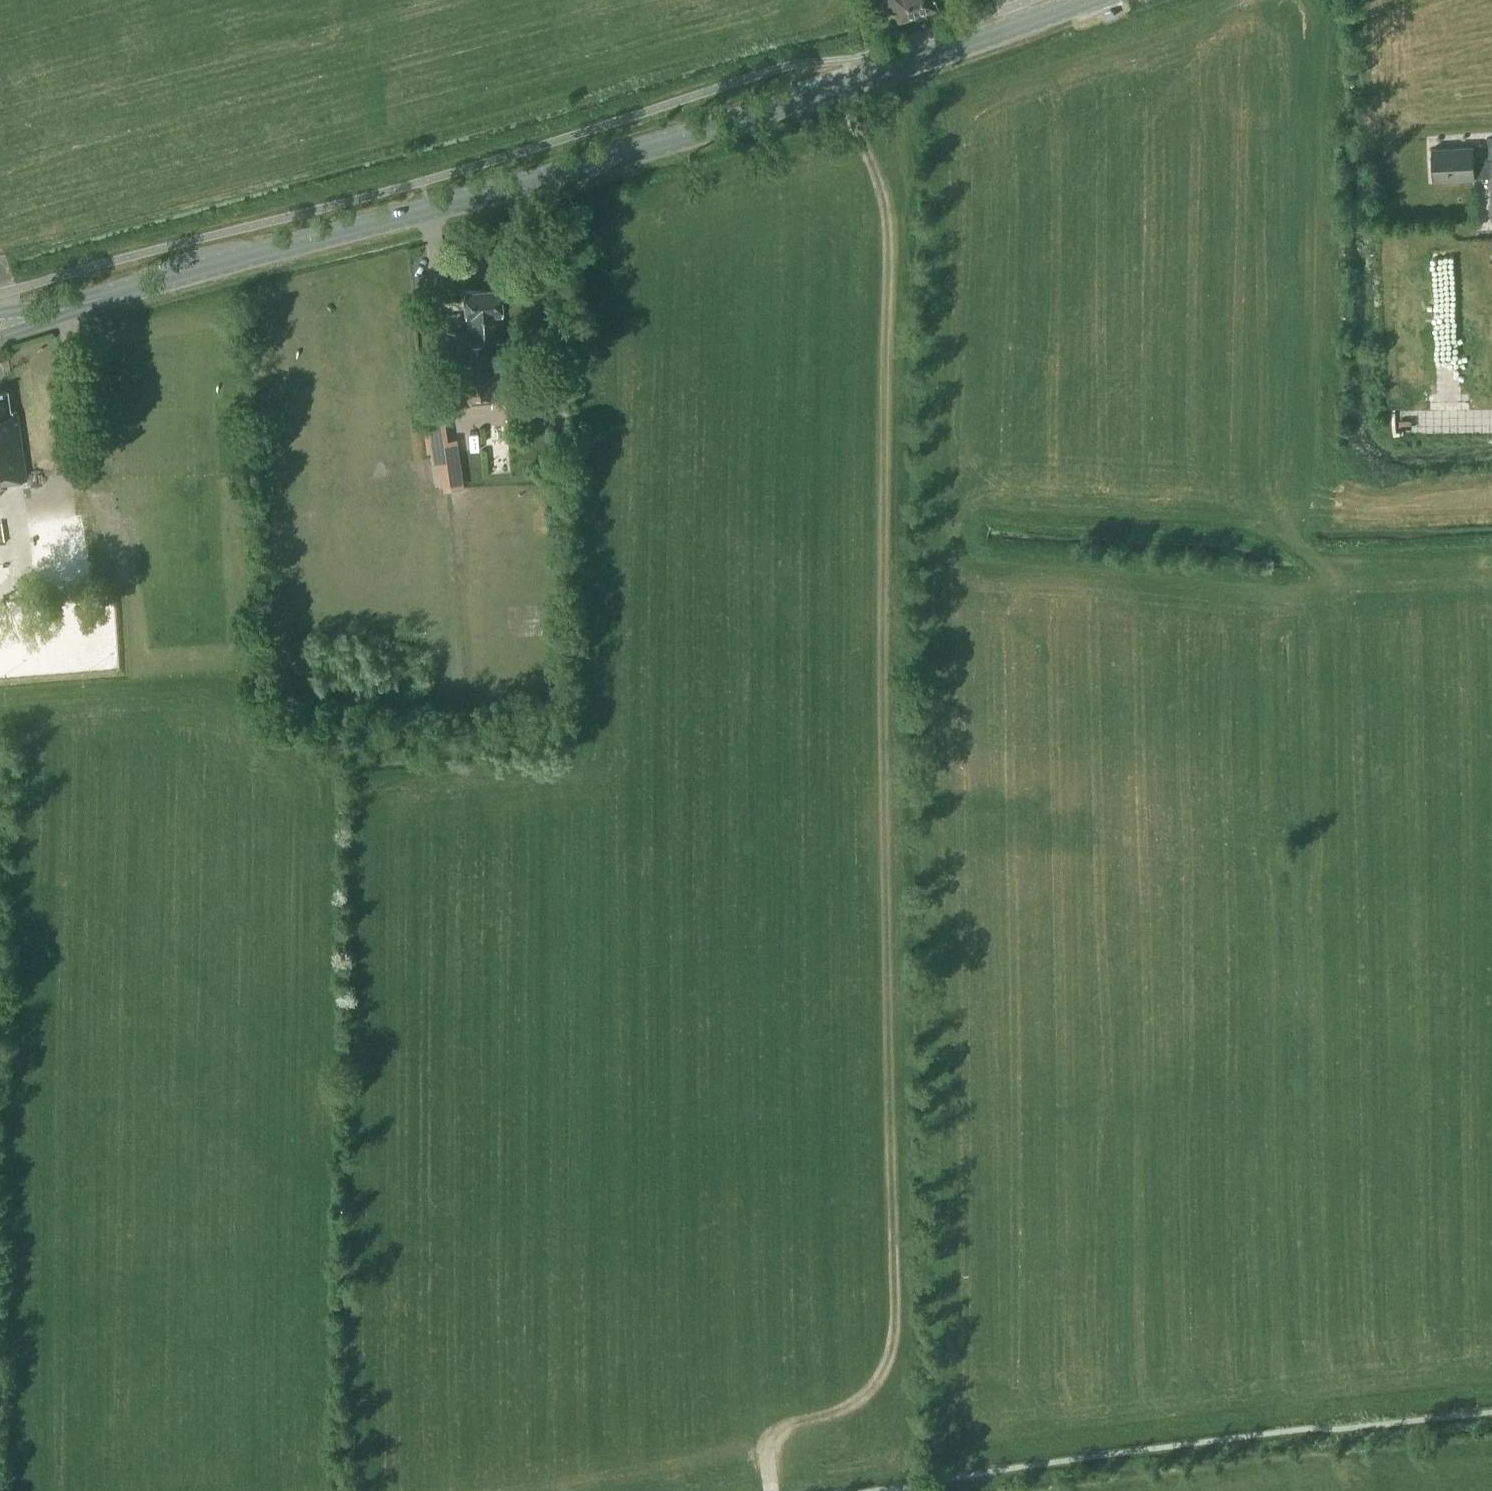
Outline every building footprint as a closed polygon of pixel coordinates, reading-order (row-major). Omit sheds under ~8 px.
[(889,13),(895,11),(898,21),(939,8),(936,0),(886,0),(889,13)] [(1491,187),(1491,137),(1490,137),(1491,152),(1476,153),(1475,147),(1433,149),(1434,180),(1476,178),(1476,176),(1491,175),(1491,187)] [(449,331),(455,402),(512,398),(508,341),(505,342),(503,313),(502,288),(466,291),(467,315),(469,315),(470,329),(449,331)] [(25,475),(15,407),(9,408),(7,388),(0,389),(0,479),(25,475)] [(441,458),(443,487),(466,485),(462,435),(450,436),(448,415),(430,416),(433,458),(441,458)]
